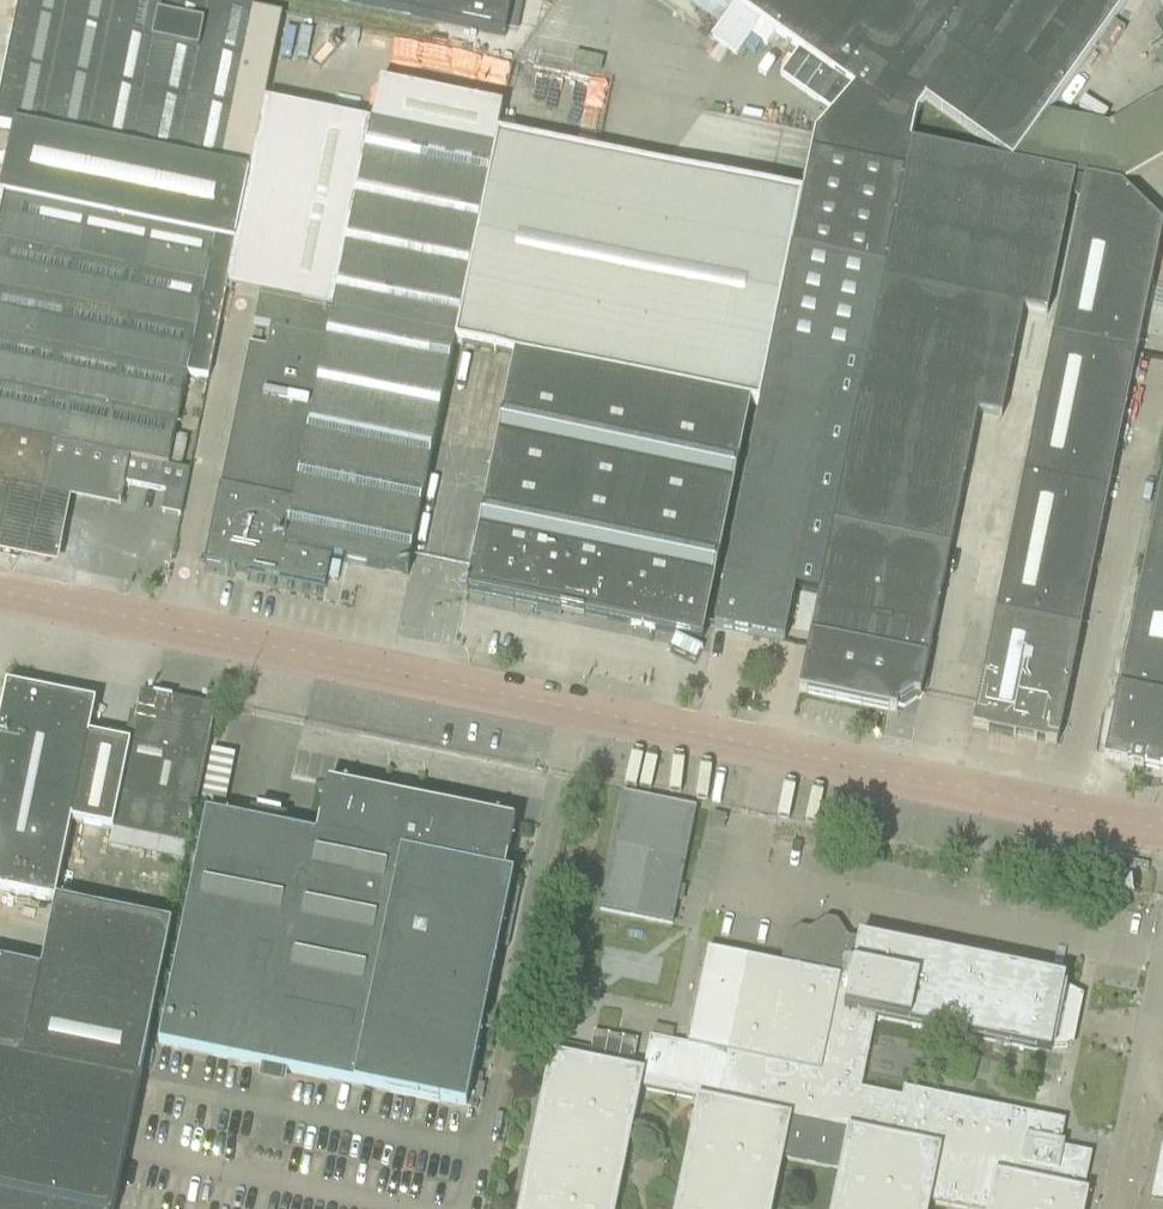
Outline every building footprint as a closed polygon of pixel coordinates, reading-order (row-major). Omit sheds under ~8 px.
[(263,103),(281,15),(207,0),(206,6),(179,0),(18,0),(0,91),(0,129),(16,132),(3,196),(3,197),(0,213),(0,433),(61,446),(70,400),(176,422),(185,377),(206,381),(225,290),(263,103)] [(504,37),(512,0),(325,0),(504,37)] [(747,15),(739,26),(766,46),(774,34),(792,46),(799,51),(781,76),(832,113),(814,135),(806,176),(801,198),(790,251),(885,271),(912,144),(1011,165),(1128,0),(727,0),(747,15)] [(453,343),(454,344),(497,135),(496,134),(501,108),(378,83),(369,125),(263,103),(225,290),(257,297),(252,323),(268,326),(264,347),(248,343),(203,563),(234,569),(236,559),(249,562),(247,572),(323,587),(328,559),(406,575),(453,343)] [(750,405),(759,407),(790,251),(801,198),(497,135),(454,344),(514,357),(465,593),(536,607),(535,613),(558,618),(559,612),(701,641),(750,405)] [(866,367),(864,367),(818,596),(798,693),(896,713),(897,707),(912,697),(919,698),(976,415),(1000,420),(1022,312),(1043,316),(1071,178),(1010,166),(1011,165),(912,144),(885,271),(866,367)] [(1034,737),(1034,741),(1056,745),(1160,227),(1118,187),(1081,180),(971,728),(1014,737),(1015,733),(1034,737)] [(718,606),(713,629),(784,644),(788,620),(794,591),(818,596),(864,367),(866,367),(885,271),(790,251),(759,407),(718,606)] [(252,323),(248,343),(264,347),(268,326),(252,323)] [(0,433),(0,480),(69,493),(119,504),(123,483),(164,492),(160,512),(179,516),(188,472),(167,468),(176,422),(70,400),(61,446),(0,433)] [(1109,736),(1104,760),(1129,765),(1129,768),(1141,771),(1142,768),(1162,772),(1162,465),(1109,736)] [(54,570),(69,493),(0,480),(0,559),(54,570)] [(88,737),(95,704),(6,686),(0,713),(0,892),(54,903),(71,823),(88,737)] [(129,746),(88,737),(71,823),(111,832),(108,847),(186,863),(219,706),(217,706),(217,708),(140,693),(129,746)] [(161,1047),(468,1110),(468,1109),(475,1075),(501,947),(509,949),(521,892),(513,890),(515,879),(506,877),(510,857),(512,847),(516,824),(515,823),(515,825),(417,805),(418,797),(414,797),(414,801),(390,796),(391,792),(387,791),(386,799),(330,787),(330,786),(328,786),(317,839),(208,817),(203,840),(200,857),(161,1047)] [(694,810),(621,795),(598,911),(626,916),(643,920),(671,925),(694,810)] [(171,927),(54,903),(40,972),(0,964),(0,1198),(55,1208),(113,1208),(171,927)] [(641,1073),(630,1070),(636,1041),(593,1032),(587,1061),(549,1054),(517,1208),(614,1208),(640,1086),(698,1097),(675,1208),(771,1208),(782,1155),(840,1167),(831,1208),(928,1208),(930,1199),(978,1208),(1084,1208),(1087,1193),(1079,1192),(1084,1168),(1060,1163),(1063,1145),(1060,1144),(1064,1122),(903,1089),(901,1098),(860,1090),(875,1018),(1038,1052),(1039,1049),(1052,1049),(1066,1048),(1072,1018),(1077,994),(1063,987),(1051,981),(1052,979),(858,939),(857,945),(846,942),(838,929),(820,926),(809,933),(800,932),(787,940),(782,966),(744,958),(706,950),(701,973),(686,1045),(648,1037),(641,1073)] [(475,1075),(468,1109),(475,1111),(478,1099),(481,1100),(484,1085),(481,1084),(482,1076),(475,1075)] [(1150,1200),(1162,1203),(1162,1148),(1161,1147),(1150,1200)] [(0,1198),(0,1208),(55,1208),(0,1198)]
